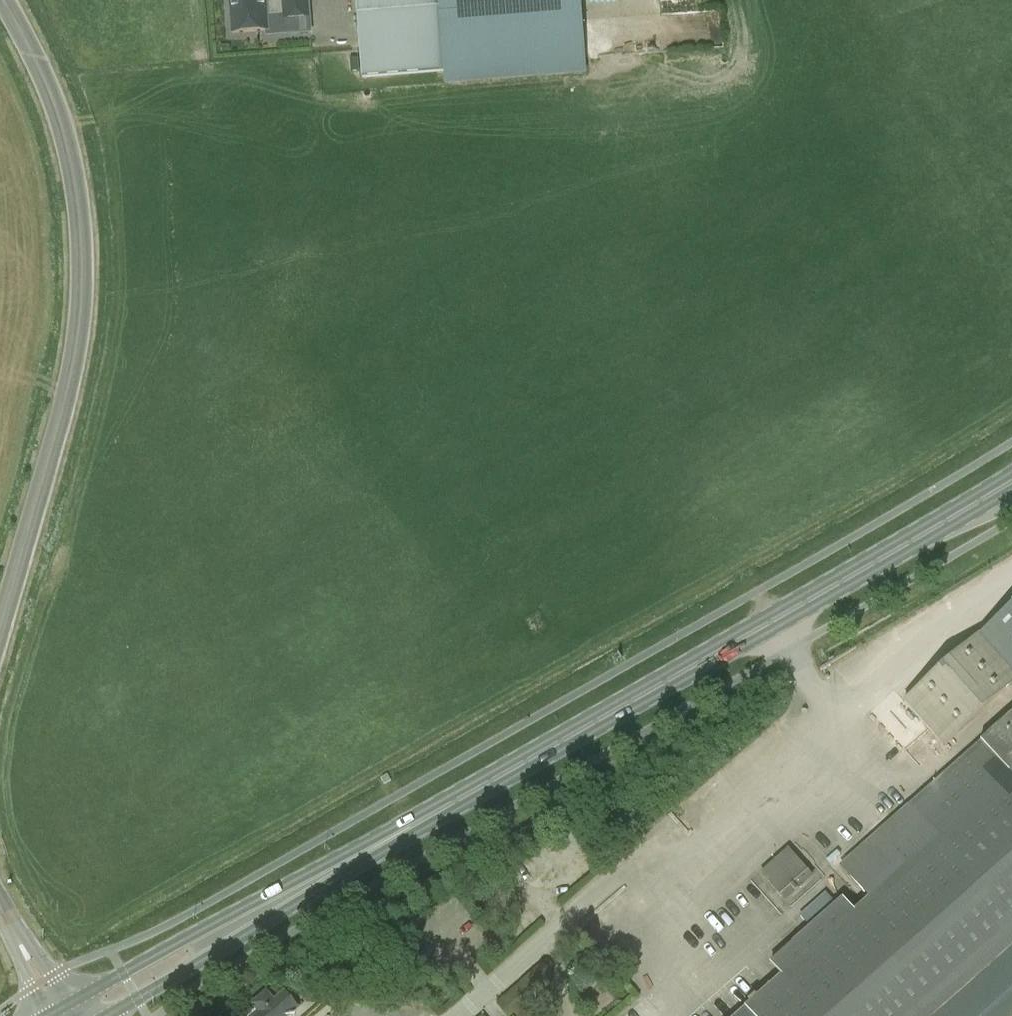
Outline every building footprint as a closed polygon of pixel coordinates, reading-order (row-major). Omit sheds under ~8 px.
[(232,36),(267,34),(266,14),(283,12),(284,18),(309,16),(308,0),(229,0),(232,36)] [(583,60),(579,0),(356,0),(362,78),(443,71),(444,84),(584,73),(583,60)] [(903,702),(943,747),(1011,686),(1011,606),(903,702)] [(840,867),(870,899),(854,914),(842,900),(770,964),(780,976),(736,1015),(1011,1015),(1011,714),(840,867)] [(787,849),(760,874),(784,901),(811,876),(787,849)] [(260,1015),(290,1015),(296,1011),(284,996),(274,1004),(266,996),(253,1007),(260,1015)]
